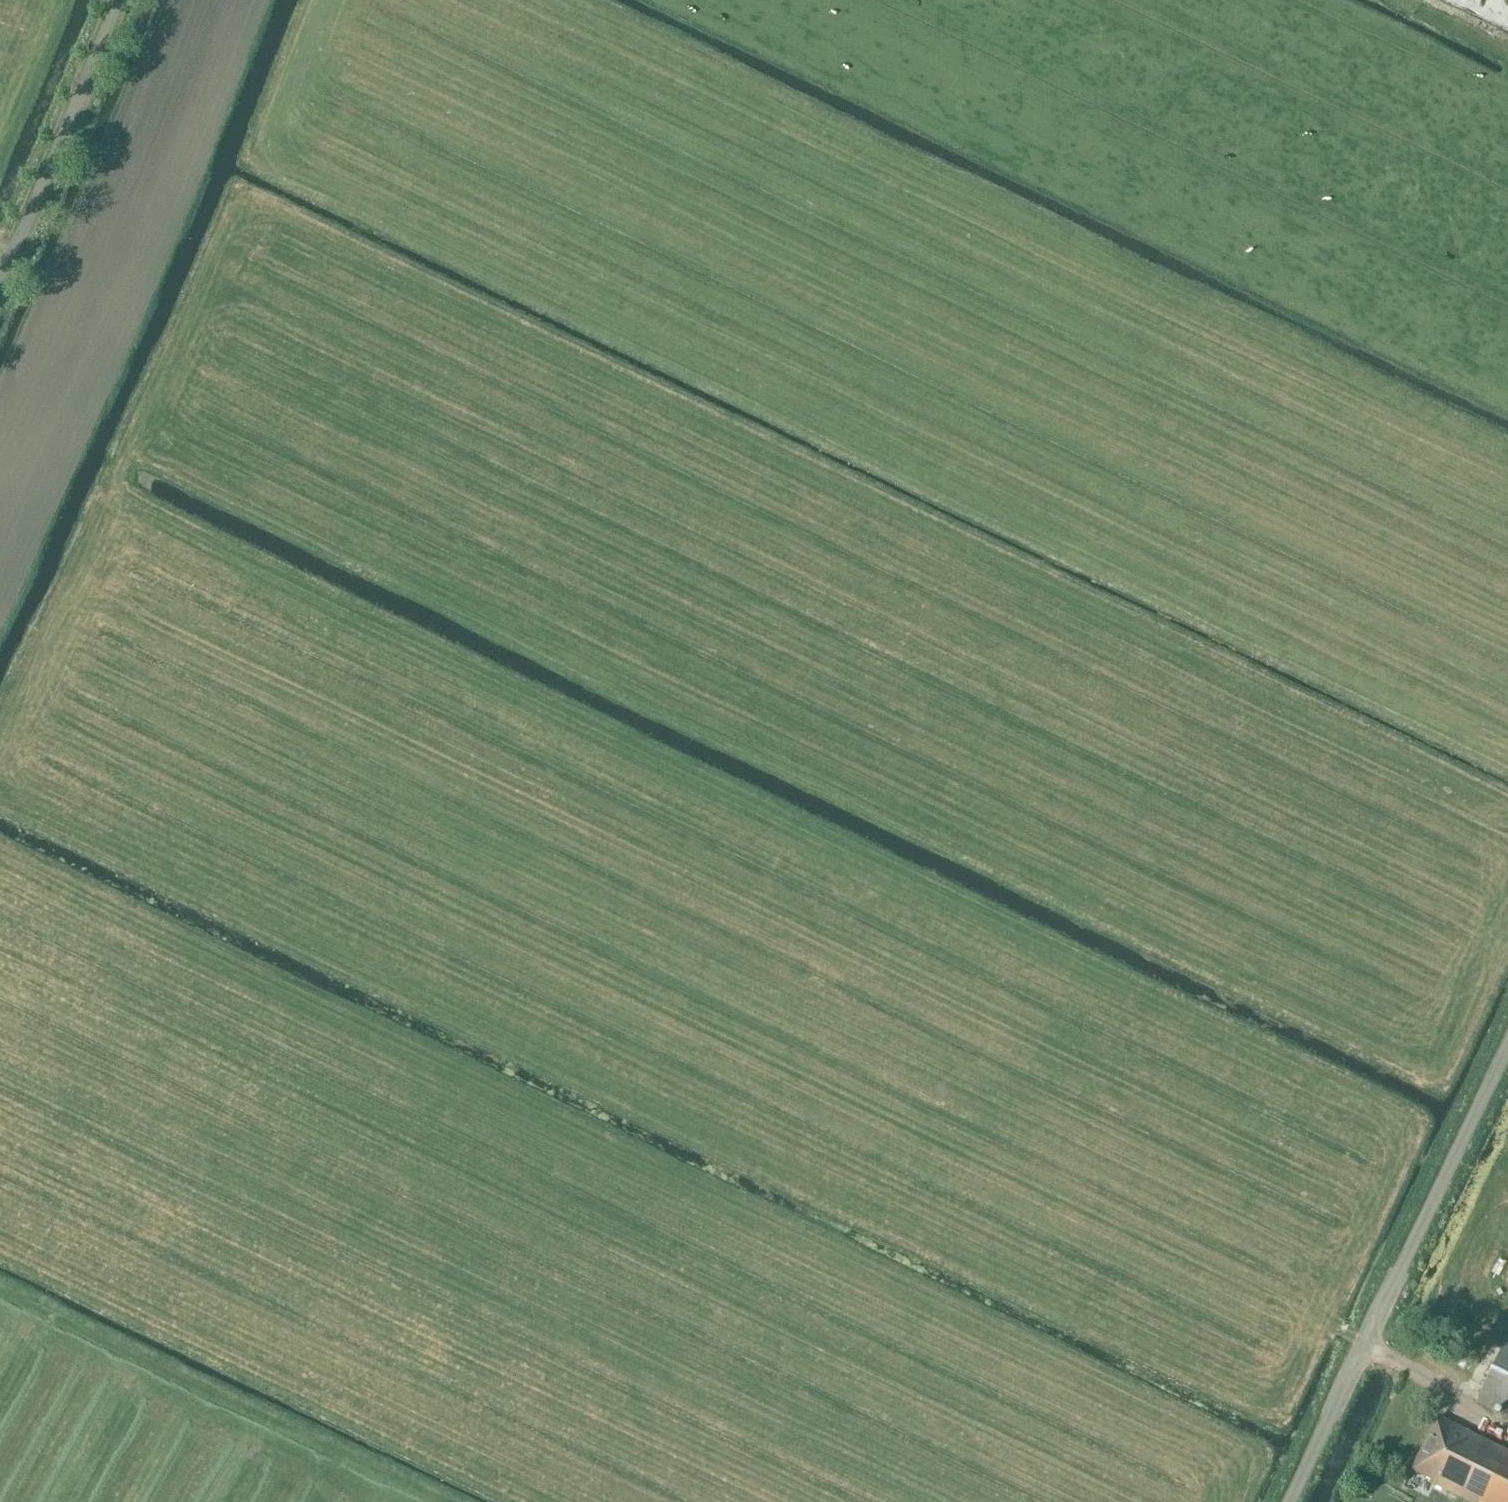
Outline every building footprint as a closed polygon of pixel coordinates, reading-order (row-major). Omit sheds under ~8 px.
[(1507,1340),(1477,1403),(1495,1411),(1497,1408),(1507,1413),(1507,1340)] [(1413,1468),(1431,1477),(1429,1482),(1470,1501),(1507,1501),(1507,1450),(1438,1417),(1413,1468)]
